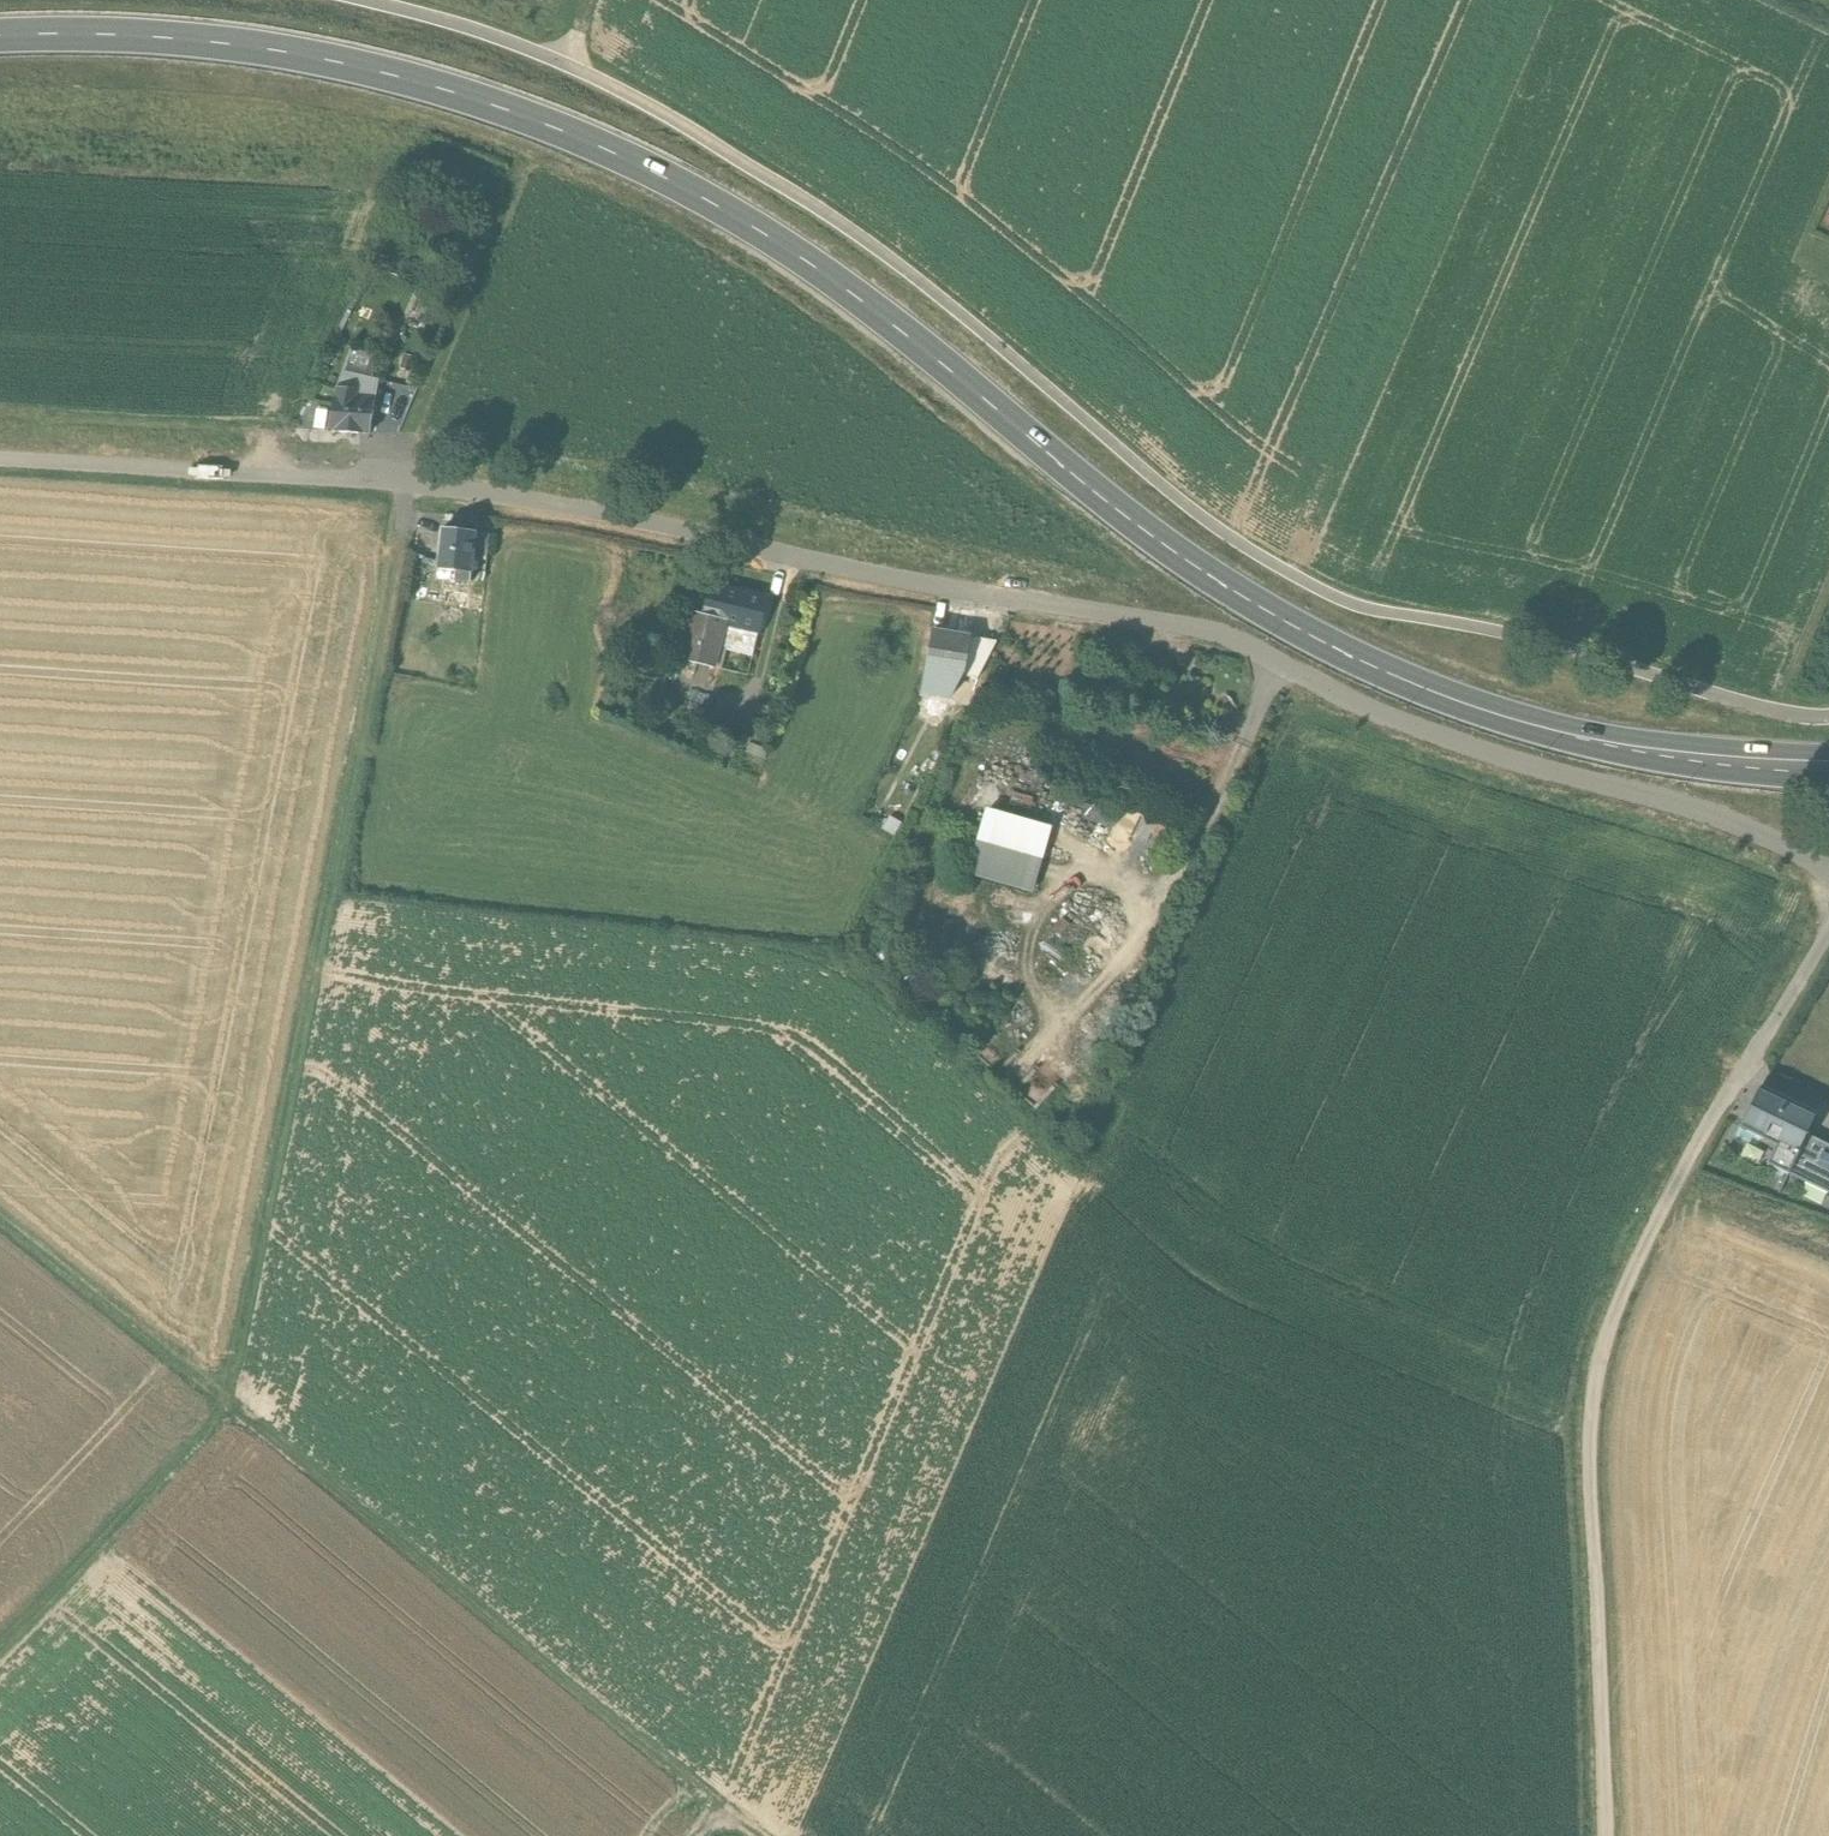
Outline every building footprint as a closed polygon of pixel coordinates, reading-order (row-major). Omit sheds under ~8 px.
[(388,337),(360,325),(355,341),(385,351),(388,337)] [(385,351),(355,341),(342,378),(377,386),(385,351)] [(377,386),(342,378),(338,390),(329,432),(369,435),(377,386)] [(476,534),(443,531),(439,571),(456,572),(472,574),(476,534)] [(472,574),(456,572),(455,579),(461,580),(461,583),(471,584),(472,574)] [(768,599),(711,586),(704,618),(725,623),(760,631),(768,599)] [(704,618),(694,616),(683,662),(714,669),(725,623),(704,618)] [(971,638),(932,632),(926,669),(965,675),(971,638)] [(993,642),(971,638),(965,675),(978,678),(993,642)] [(1027,890),(1047,824),(980,804),(960,870),(1027,890)] [(1038,1106),(1055,1081),(1035,1068),(1018,1092),(1038,1106)] [(1805,1146),(1753,1115),(1732,1149),(1776,1175),(1788,1154),(1797,1160),(1805,1146)]
